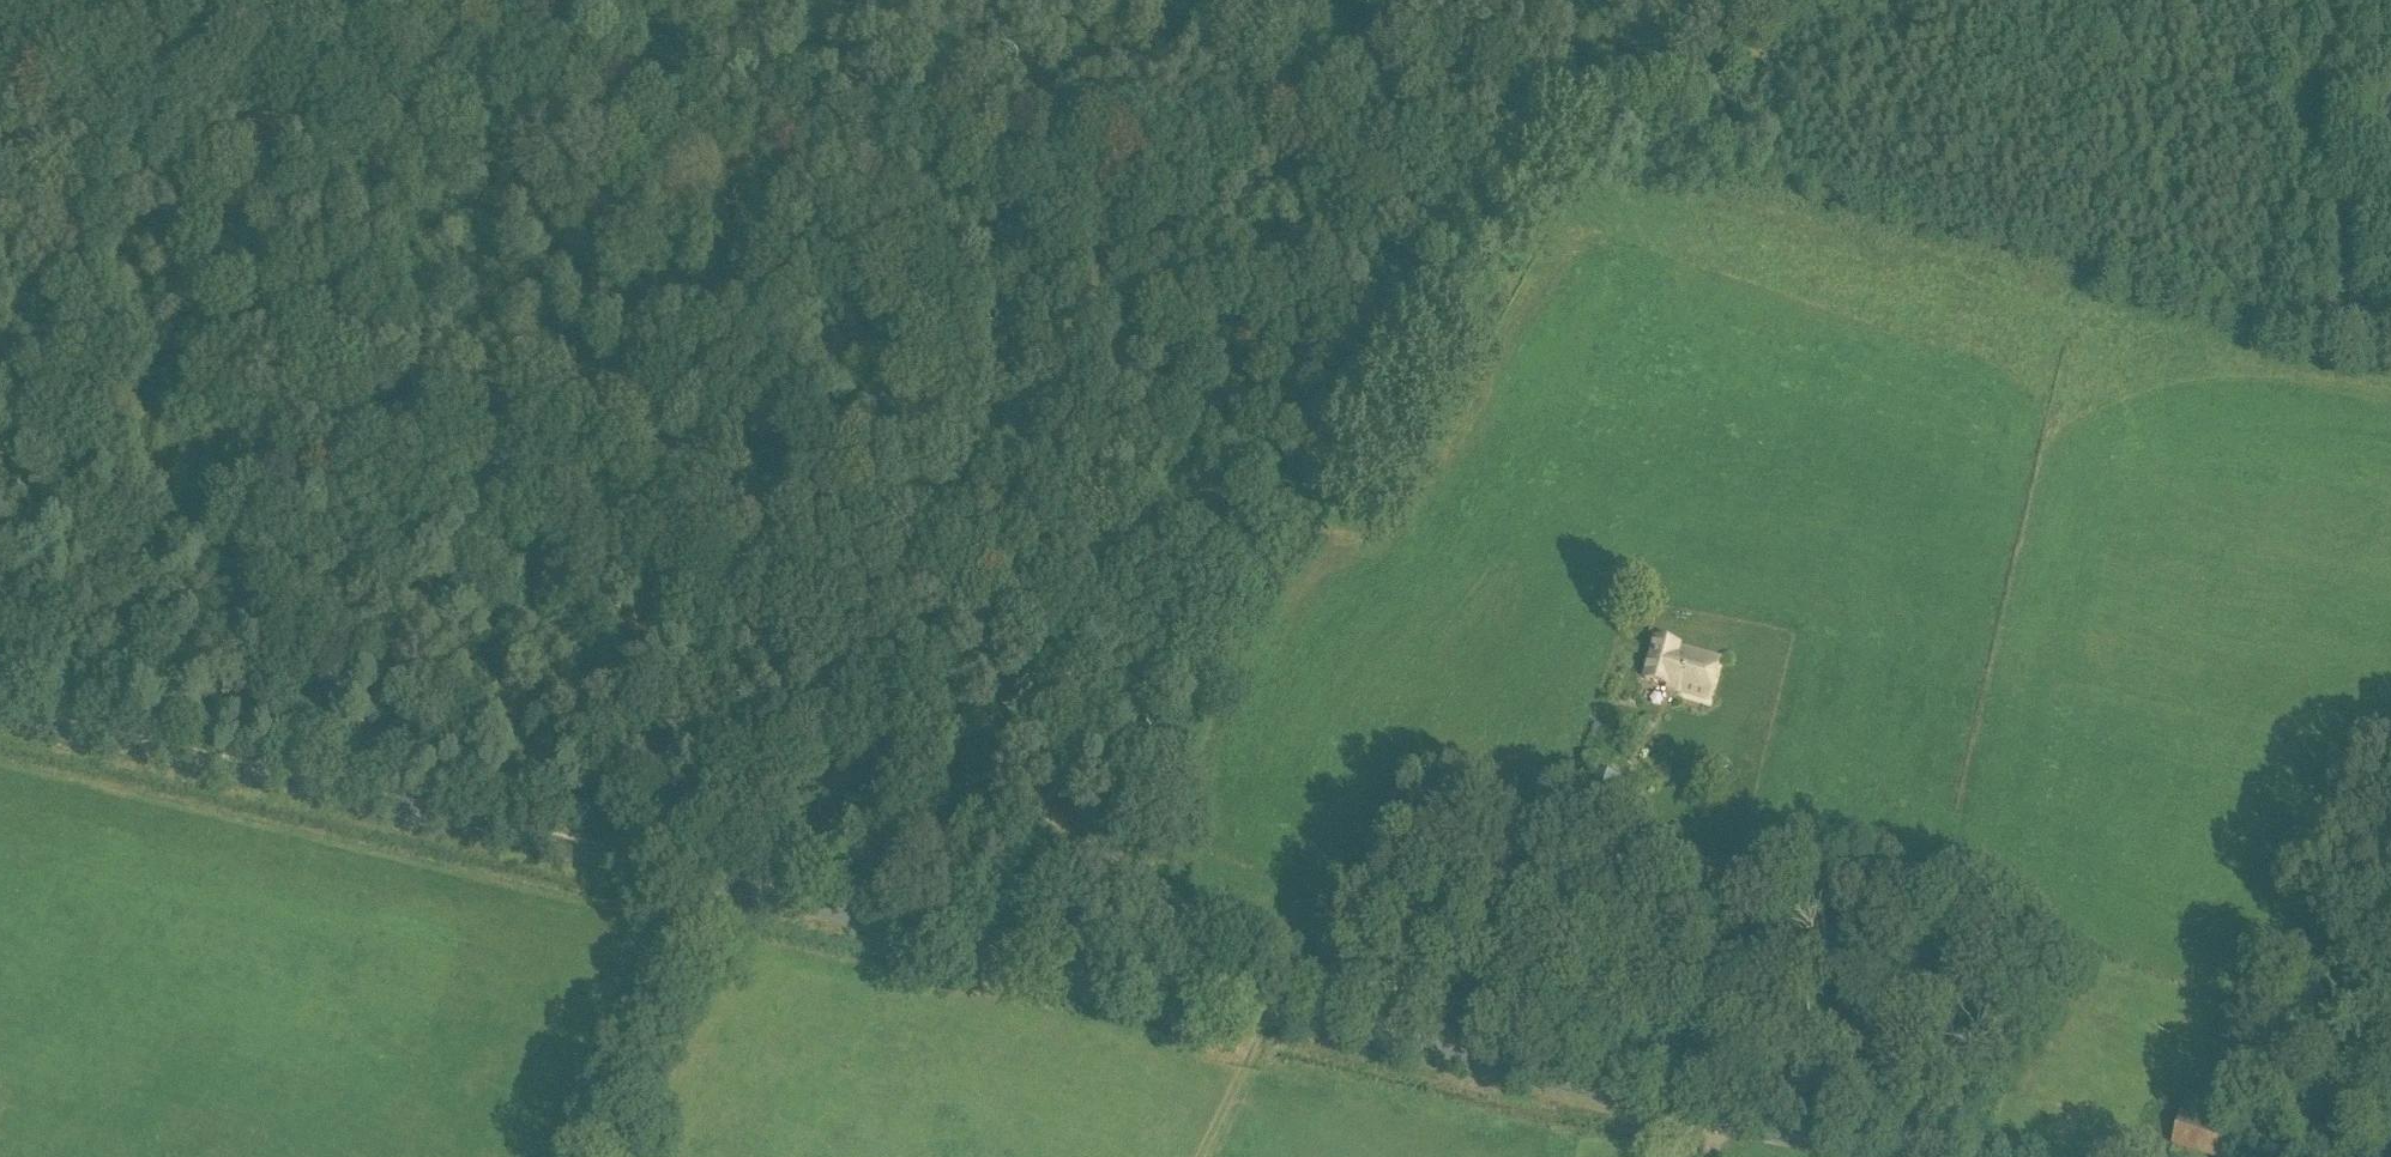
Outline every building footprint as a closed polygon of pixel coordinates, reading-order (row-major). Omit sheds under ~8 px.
[(1646,679),(1670,685),(1669,688),(1707,699),(1719,657),(1684,648),(1684,649),(1656,641),(1646,679)] [(2172,1143),(2217,1156),(2232,1156),(2246,1110),(2188,1093),(2172,1143)]
